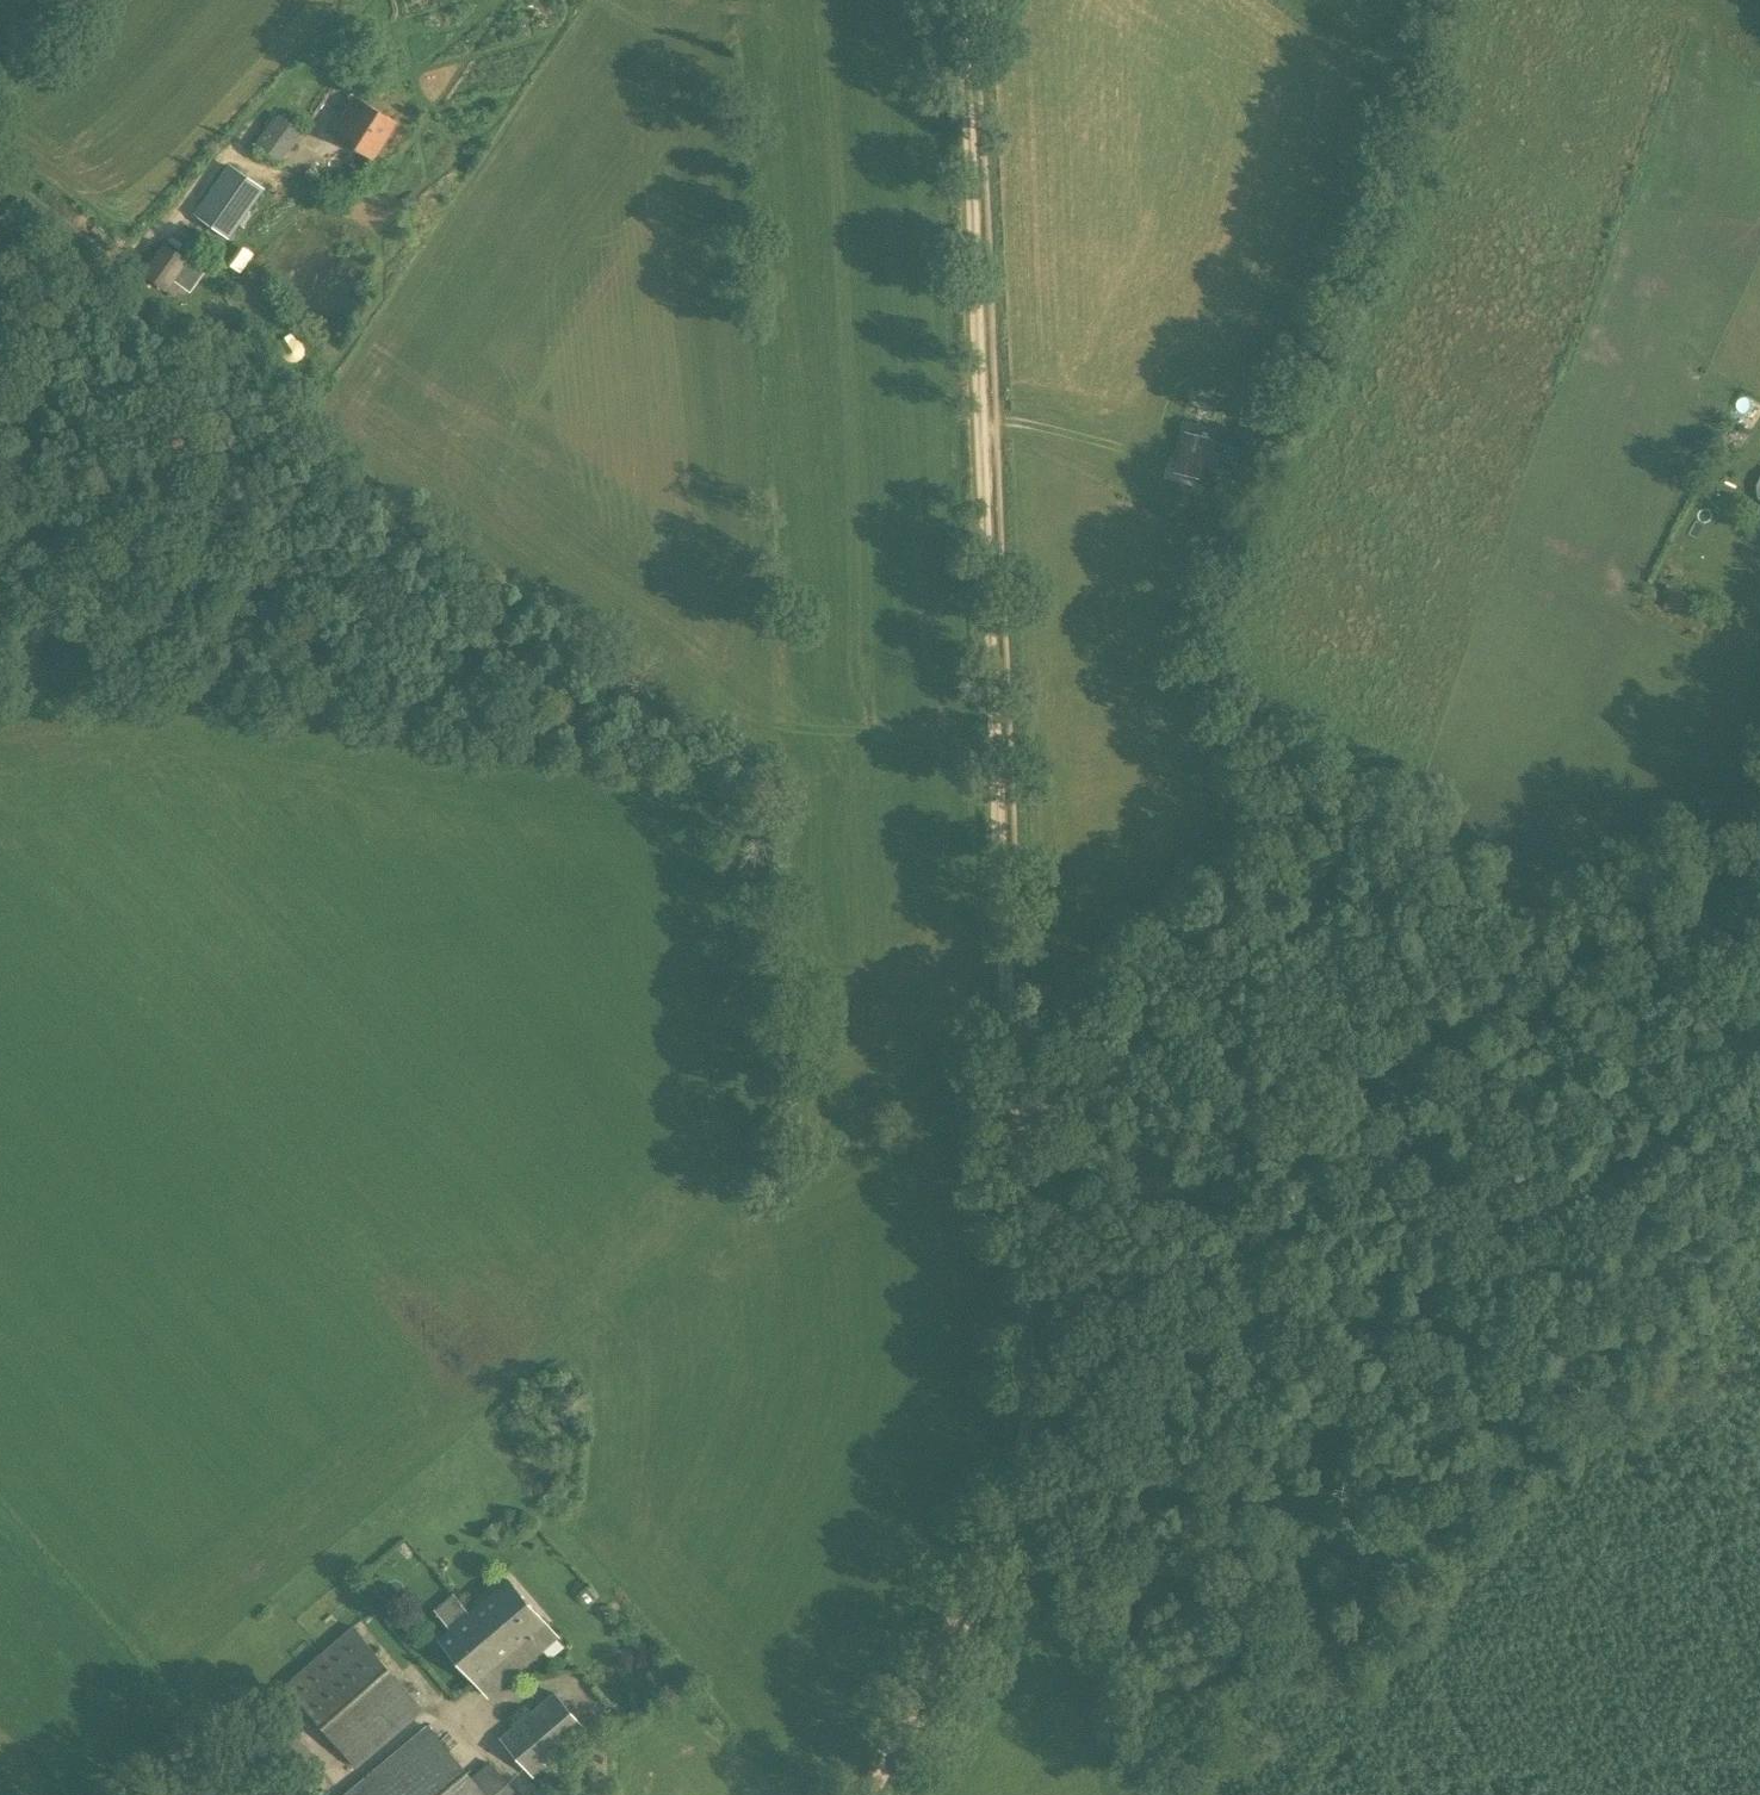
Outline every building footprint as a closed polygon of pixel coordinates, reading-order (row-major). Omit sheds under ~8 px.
[(356,96),(333,133),(374,159),(397,122),(409,104),(384,88),(372,106),(356,96)] [(279,112),(255,144),(281,163),(304,132),(279,112)] [(197,213),(229,237),(264,189),(231,164),(197,213)] [(192,254),(189,258),(165,240),(142,271),(175,295),(182,285),(190,291),(207,266),(192,254)] [(229,260),(242,269),(255,252),(242,243),(229,260)] [(1198,452),(1201,438),(1183,433),(1179,447),(1198,452)] [(1176,459),(1172,473),(1191,478),(1194,464),(1176,459)] [(510,1579),(471,1612),(489,1634),(500,1625),(518,1647),(506,1656),(518,1671),(558,1636),(510,1579)] [(489,1634),(471,1612),(440,1637),(489,1695),(518,1671),(506,1656),(518,1647),(500,1625),(489,1634)] [(353,1626),(288,1683),(358,1765),(423,1709),(353,1626)] [(555,1690),(500,1737),(534,1777),(588,1729),(555,1690)] [(473,1773),(429,1722),(343,1794),(521,1794),(491,1760),(473,1773)]
